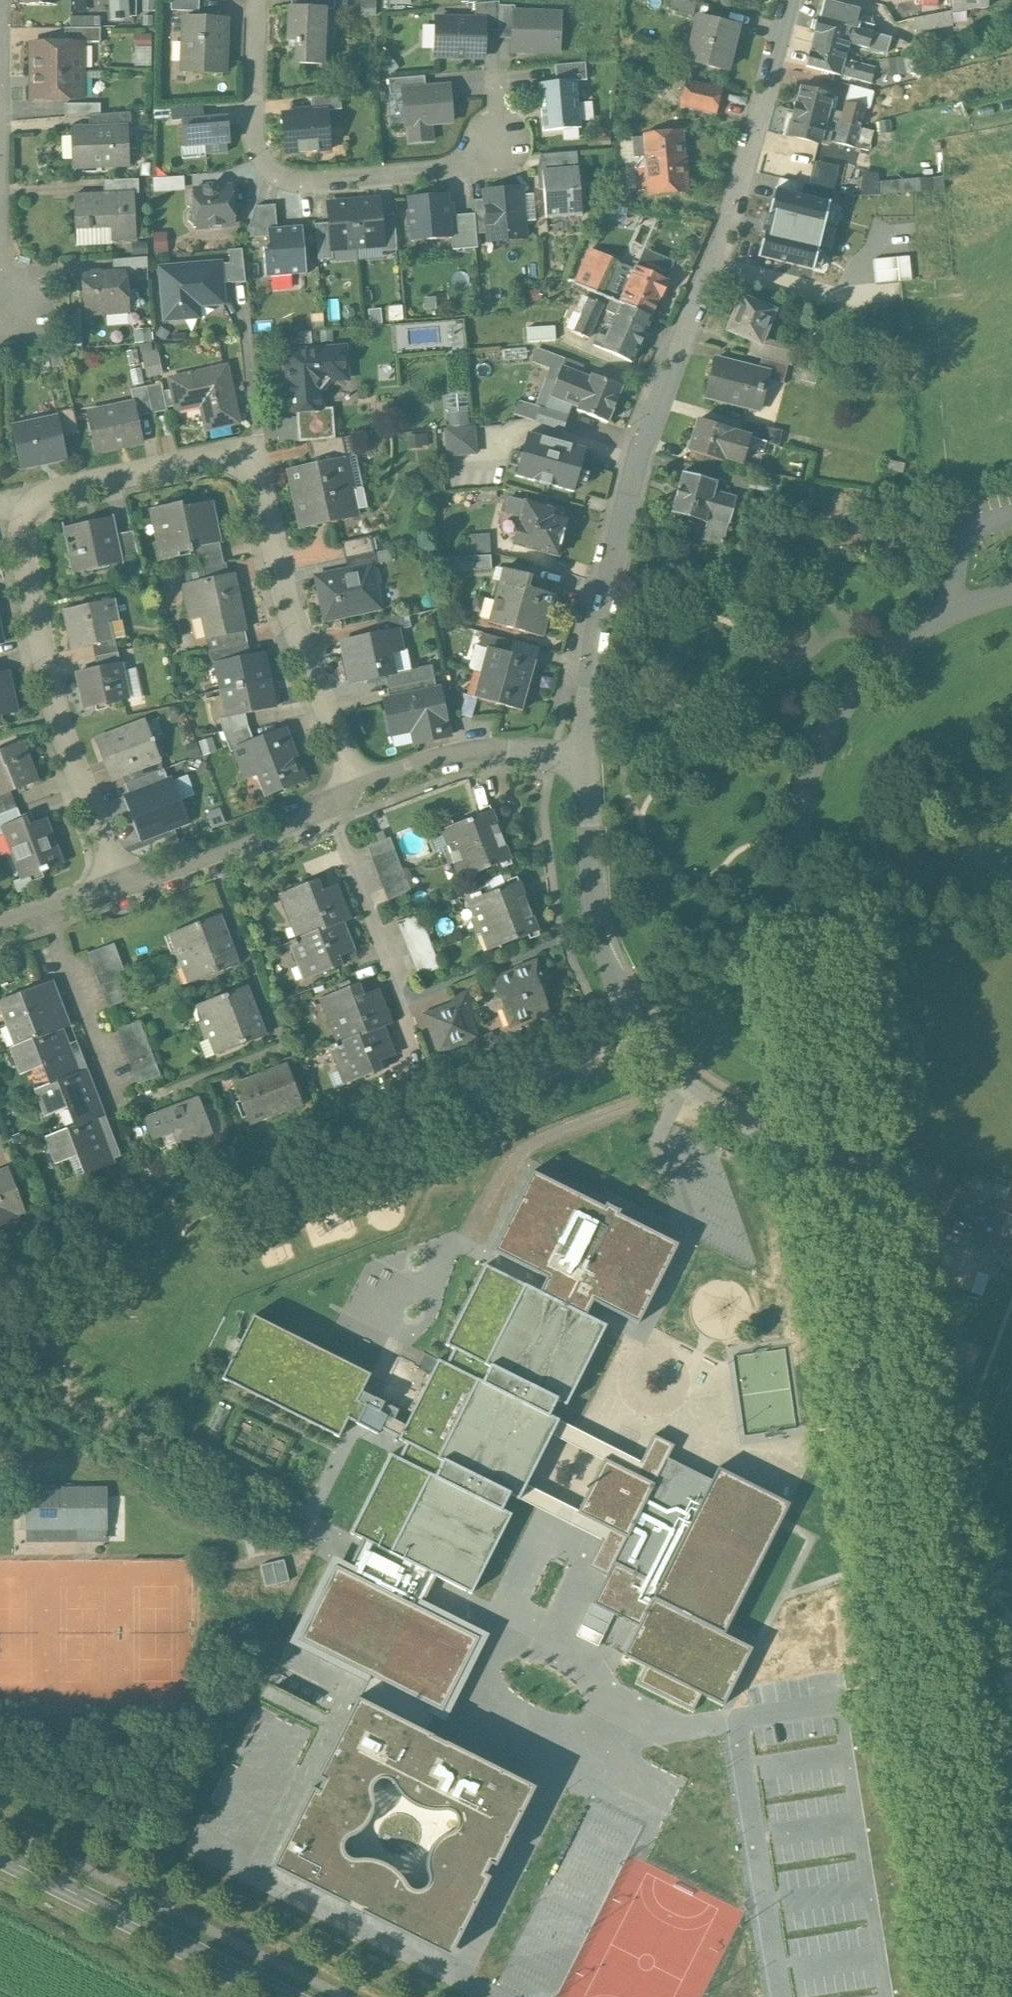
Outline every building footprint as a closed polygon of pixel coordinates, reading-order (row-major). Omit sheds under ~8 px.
[(112,19),(131,18),(130,0),(110,0),(112,19)] [(171,11),(199,12),(200,0),(172,0),(171,11)] [(309,8),(325,8),(325,10),(335,10),(335,0),(309,0),(309,8)] [(682,0),(673,0),(670,11),(694,16),(697,3),(682,0)] [(953,12),(987,8),(988,0),(953,0),(953,12)] [(860,10),(824,1),(819,19),(818,21),(813,20),(811,29),(816,30),(815,33),(813,43),(847,52),(849,43),(868,48),(868,49),(887,54),(890,40),(872,35),(875,25),(870,17),(865,16),(858,20),(860,10)] [(499,2),(476,4),(475,20),(485,20),(484,30),(498,31),(499,5),(499,2)] [(515,6),(499,5),(498,31),(498,38),(513,39),(514,12),(515,12),(515,6)] [(309,8),(290,7),(288,41),(297,42),(296,64),(323,65),(325,10),(325,8),(309,8)] [(515,12),(514,12),(513,39),(512,50),(560,52),(561,19),(541,18),(542,13),(515,12)] [(950,12),(913,19),(915,33),(953,26),(950,12)] [(225,19),(185,17),(183,73),(223,74),(225,19)] [(737,26),(698,17),(688,62),(689,63),(691,58),(705,61),(704,66),(726,71),(731,48),(730,48),(735,27),(736,28),(737,26)] [(475,20),(437,18),(436,56),(483,58),(484,30),(485,20),(475,20)] [(101,28),(65,28),(65,42),(81,41),(81,43),(100,42),(101,28)] [(65,42),(33,42),(33,72),(81,72),(81,43),(81,41),(65,42)] [(847,52),(813,43),(810,53),(806,67),(871,84),(875,68),(844,60),(847,52)] [(586,63),(555,65),(556,82),(577,80),(577,81),(587,80),(586,63)] [(81,72),(33,72),(33,100),(81,100),(81,72)] [(556,82),(539,83),(543,131),(581,128),(577,81),(577,80),(556,82)] [(721,89),(686,80),(680,107),(716,115),(721,89)] [(451,85),(401,87),(403,127),(453,124),(451,85)] [(874,92),(850,85),(846,102),(865,107),(865,108),(869,109),(874,92)] [(833,94),(801,86),(794,111),(860,128),(865,108),(865,107),(846,102),(843,114),(829,110),(833,94)] [(894,96),(882,94),(880,108),(892,110),(894,96)] [(101,104),(65,104),(65,117),(67,117),(101,114),(101,104)] [(331,104),(282,108),(286,152),(335,148),(331,104)] [(202,107),(182,108),(183,120),(203,118),(202,107)] [(182,108),(172,109),(173,121),(183,120),(182,108)] [(860,128),(794,111),(788,135),(820,144),(824,128),(838,132),(835,143),(855,148),(860,128)] [(130,112),(106,114),(107,128),(127,128),(131,128),(130,112)] [(183,120),(185,147),(205,145),(206,154),(227,152),(226,143),(230,143),(227,116),(203,118),(183,120)] [(107,128),(72,130),(73,167),(128,165),(127,128),(107,128)] [(682,131),(644,134),(644,143),(647,181),(648,196),(687,193),(682,131)] [(644,143),(618,145),(619,160),(623,159),(623,175),(624,183),(632,182),(647,181),(644,143)] [(833,189),(839,166),(816,159),(809,182),(833,189)] [(580,164),(542,168),(546,214),(584,211),(580,164)] [(861,193),(929,190),(928,177),(879,179),(879,170),(860,171),(861,193)] [(623,175),(613,174),(612,189),(630,192),(632,182),(624,183),(623,175)] [(154,177),(155,190),(185,189),(185,176),(154,177)] [(138,179),(112,180),(113,193),(134,192),(134,193),(138,193),(138,179)] [(800,195),(803,185),(779,179),(759,257),(813,271),(831,203),(800,195)] [(205,190),(194,191),(197,227),(235,224),(232,188),(224,189),(221,192),(213,186),(208,186),(205,190)] [(514,193),(514,189),(485,191),(486,200),(489,233),(505,232),(506,240),(525,238),(522,196),(518,196),(514,193)] [(630,192),(612,189),(611,206),(628,208),(630,192)] [(108,193),(74,195),(76,229),(77,229),(76,225),(86,224),(87,230),(92,230),(91,224),(111,223),(112,241),(136,239),(134,193),(134,192),(113,193),(108,193)] [(452,238),(450,216),(449,194),(408,198),(409,212),(407,213),(408,227),(410,227),(411,241),(452,238)] [(375,200),(354,202),(357,247),(382,245),(383,245),(381,216),(380,205),(379,200),(375,200)] [(486,200),(474,201),(477,234),(489,233),(486,200)] [(354,202),(332,204),(328,204),(328,210),(329,223),(331,249),(333,249),(357,247),(354,202)] [(275,205),(255,206),(246,238),(268,237),(267,229),(277,228),(275,205)] [(395,214),(381,216),(383,245),(382,245),(383,252),(390,251),(397,251),(397,250),(398,250),(395,214)] [(329,223),(315,224),(318,260),(333,259),(333,249),(331,249),(329,223)] [(277,228),(267,229),(268,237),(269,247),(263,248),(266,278),(307,274),(303,226),(277,228)] [(242,249),(229,250),(232,283),(246,282),(242,249)] [(619,265),(589,252),(575,284),(611,300),(619,304),(626,287),(612,281),(619,265)] [(222,259),(159,264),(164,319),(201,316),(200,302),(226,299),(222,259)] [(123,265),(82,271),(87,316),(129,311),(123,265)] [(667,282),(635,268),(626,287),(619,304),(650,318),(659,299),(661,297),(667,284),(667,282)] [(775,311),(741,297),(727,331),(751,341),(761,345),(763,340),(775,311)] [(603,305),(589,299),(588,300),(583,298),(578,308),(584,310),(581,315),(596,322),(603,305)] [(619,304),(611,300),(606,311),(616,316),(611,327),(642,340),(652,318),(619,304)] [(579,320),(572,316),(567,329),(588,338),(596,322),(581,315),(579,320)] [(555,327),(527,328),(528,342),(556,341),(555,327)] [(642,340),(611,327),(606,337),(599,334),(594,346),(632,363),(642,340)] [(795,348),(763,340),(761,345),(751,341),(748,355),(761,359),(788,365),(790,366),(795,348)] [(155,341),(140,345),(147,376),(162,372),(155,341)] [(345,348),(286,352),(291,412),(297,412),(322,410),(322,408),(321,391),(330,380),(347,379),(345,348)] [(61,349),(50,352),(54,368),(65,365),(61,349)] [(583,366),(551,354),(547,364),(553,366),(548,378),(556,382),(562,366),(580,373),(583,366)] [(758,370),(715,359),(706,396),(760,410),(768,379),(769,373),(758,370)] [(788,365),(761,359),(758,370),(769,373),(768,379),(783,383),(788,365)] [(622,386),(592,374),(590,377),(580,373),(562,366),(556,382),(550,396),(572,405),(578,407),(577,410),(607,422),(622,386)] [(226,367),(171,379),(177,409),(201,404),(207,429),(238,422),(226,367)] [(162,383),(147,386),(153,413),(168,410),(162,383)] [(147,386),(131,390),(133,403),(135,402),(138,417),(153,413),(147,386)] [(449,394),(450,424),(470,423),(469,393),(449,394)] [(572,405),(550,396),(544,410),(539,423),(563,430),(572,405)] [(544,410),(520,401),(516,415),(539,423),(544,410)] [(133,403),(87,413),(96,453),(143,442),(138,417),(135,402),(133,403)] [(74,408),(56,412),(57,417),(58,417),(63,437),(79,433),(74,408)] [(322,410),(297,412),(299,442),(313,440),(335,438),(333,408),(322,408),(322,410)] [(57,417),(36,422),(37,427),(14,432),(13,425),(12,425),(21,470),(68,460),(63,437),(58,417),(57,417)] [(732,430),(699,420),(692,441),(693,441),(690,451),(723,462),(723,461),(722,461),(723,458),(742,464),(750,438),(751,437),(738,433),(732,431),(732,430)] [(771,428),(742,421),(738,433),(751,437),(750,438),(766,443),(771,428)] [(473,427),(446,429),(448,455),(476,453),(473,427)] [(784,431),(771,428),(766,443),(779,446),(784,431)] [(540,437),(527,434),(525,442),(538,445),(540,437)] [(335,438),(313,440),(316,455),(344,449),(342,438),(335,438)] [(586,448),(549,438),(546,447),(538,445),(525,442),(520,463),(541,468),(539,476),(576,486),(586,448)] [(344,449),(316,455),(318,464),(347,458),(345,448),(344,449)] [(318,464),(289,470),(296,501),(351,490),(345,460),(348,459),(347,458),(318,464)] [(715,482),(685,473),(683,472),(683,474),(679,489),(678,489),(676,496),(677,497),(673,511),(672,511),(672,513),(674,514),(674,513),(704,522),(706,523),(702,538),(724,544),(729,524),(730,523),(729,523),(736,497),(714,492),(716,483),(717,483),(717,482),(715,481),(715,482)] [(773,482),(751,477),(749,489),(770,493),(773,482)] [(351,490),(296,501),(302,529),(357,517),(355,510),(367,508),(363,488),(351,490)] [(494,490),(483,491),(483,500),(495,499),(494,490)] [(554,510),(510,499),(507,512),(523,516),(521,524),(519,523),(514,543),(548,552),(551,555),(555,556),(560,553),(561,548),(560,545),(566,520),(553,517),(554,510)] [(213,501),(184,507),(183,502),(156,508),(158,518),(142,522),(142,523),(154,521),(157,535),(162,534),(166,556),(189,551),(190,553),(193,552),(192,547),(196,546),(196,547),(220,542),(221,542),(213,501)] [(111,517),(74,525),(76,534),(75,534),(82,566),(83,565),(84,570),(120,563),(119,558),(114,535),(111,517)] [(893,530),(881,530),(880,541),(892,541),(893,530)] [(133,531),(114,535),(119,558),(138,554),(133,531)] [(490,533),(469,535),(470,556),(491,555),(490,533)] [(371,539),(342,545),(345,558),(374,552),(371,539)] [(220,542),(196,547),(201,568),(203,568),(224,563),(220,542)] [(374,552),(345,558),(348,570),(371,565),(372,567),(377,565),(374,552)] [(470,556),(447,558),(448,572),(492,569),(491,555),(470,556)] [(224,563),(203,568),(206,579),(229,575),(227,562),(224,563)] [(348,570),(316,577),(325,620),(366,611),(365,607),(379,604),(372,567),(371,565),(348,570)] [(555,595),(528,588),(531,577),(504,569),(489,622),(543,638),(555,595)] [(206,579),(184,584),(192,619),(207,616),(211,637),(206,638),(206,639),(245,631),(233,574),(229,575),(206,579)] [(113,599),(65,610),(73,649),(92,645),(109,641),(109,640),(105,623),(118,621),(113,599)] [(402,616),(377,621),(379,633),(397,630),(405,629),(402,616)] [(379,633),(343,641),(352,684),(386,677),(394,675),(394,673),(405,671),(397,630),(379,633)] [(513,641),(482,633),(479,647),(491,650),(491,648),(510,653),(513,641)] [(109,641),(92,645),(95,657),(118,652),(115,638),(109,640),(109,641)] [(247,642),(208,651),(211,664),(215,663),(250,656),(247,642)] [(510,653),(491,648),(491,650),(484,673),(529,686),(536,661),(510,653)] [(118,652),(95,657),(97,668),(121,663),(118,652)] [(250,656),(215,663),(221,690),(269,680),(263,653),(250,656)] [(97,668),(78,673),(85,708),(129,699),(121,663),(97,668)] [(405,671),(394,673),(394,675),(386,677),(388,688),(435,679),(433,665),(405,671)] [(14,713),(9,691),(13,690),(9,671),(0,672),(0,716),(14,713)] [(529,686),(484,673),(477,698),(522,711),(529,686)] [(435,679),(388,688),(391,700),(438,690),(435,679)] [(269,680),(221,690),(227,718),(246,714),(275,708),(269,680)] [(391,700),(385,702),(391,733),(414,729),(417,743),(449,736),(446,722),(447,722),(440,690),(438,690),(391,700)] [(246,714),(227,718),(221,719),(223,731),(248,726),(246,714)] [(146,723),(97,741),(110,776),(121,772),(159,758),(146,723)] [(248,726),(223,731),(231,752),(236,750),(236,749),(255,742),(248,726)] [(255,742),(236,749),(236,750),(244,771),(258,766),(268,793),(303,779),(285,731),(255,742)] [(0,751),(0,815),(18,808),(12,791),(39,781),(24,741),(0,751)] [(159,758),(121,772),(126,784),(163,769),(159,758)] [(163,769),(126,784),(131,797),(168,782),(163,769)] [(131,797),(127,798),(142,837),(188,820),(172,781),(168,782),(131,797)] [(0,815),(0,834),(6,832),(4,826),(22,819),(18,808),(0,815)] [(489,812),(445,829),(446,831),(447,831),(453,845),(455,853),(498,836),(489,812)] [(22,819),(4,826),(6,832),(23,879),(63,864),(46,819),(30,825),(28,817),(22,819)] [(498,836),(455,853),(459,861),(464,875),(463,876),(464,878),(508,861),(498,836)] [(390,837),(368,846),(372,857),(394,849),(390,837)] [(453,845),(444,849),(447,856),(455,853),(453,845)] [(394,849),(372,857),(376,868),(398,859),(394,849)] [(455,853),(447,856),(450,864),(459,861),(455,853)] [(398,859),(376,868),(380,878),(402,870),(398,859)] [(402,870),(380,878),(384,889),(407,880),(402,870)] [(318,880),(280,895),(290,919),(297,916),(305,936),(343,922),(351,919),(337,886),(323,891),(318,880)] [(407,880),(384,889),(388,900),(411,892),(407,880)] [(517,883),(473,900),(473,902),(474,902),(480,917),(483,924),(526,907),(517,883)] [(526,907),(483,924),(486,932),(492,947),(491,947),(492,949),(536,932),(526,907)] [(419,914),(397,922),(401,934),(424,925),(419,914)] [(217,917),(174,933),(180,950),(171,953),(174,961),(227,941),(217,917)] [(480,917),(471,920),(474,927),(483,924),(480,917)] [(343,922),(305,936),(290,941),(299,965),(306,963),(312,977),(343,965),(340,957),(354,951),(343,922)] [(483,924),(474,927),(477,936),(486,932),(483,924)] [(424,925),(401,934),(405,944),(428,936),(424,925)] [(428,936),(405,944),(409,955),(432,946),(428,936)] [(227,941),(174,961),(177,969),(186,966),(192,982),(236,965),(227,941)] [(114,944),(88,954),(92,965),(114,956),(115,957),(118,956),(114,944)] [(432,946),(409,955),(413,965),(436,957),(432,946)] [(114,956),(92,965),(96,975),(119,967),(115,957),(114,956)] [(119,967),(96,975),(100,986),(123,977),(126,987),(130,986),(118,956),(115,957),(119,967)] [(436,957),(413,965),(418,976),(440,968),(436,957)] [(537,963),(494,980),(505,1008),(510,1006),(517,1022),(548,1010),(542,994),(548,992),(537,963)] [(123,977),(100,986),(104,997),(127,988),(126,987),(123,977)] [(53,981),(2,1001),(10,1023),(61,1003),(53,981)] [(378,990),(366,995),(364,989),(361,990),(359,984),(321,999),(331,1024),(338,1021),(345,1040),(345,1041),(383,1026),(384,1027),(391,1024),(378,990)] [(127,988),(104,997),(109,1008),(134,998),(130,986),(126,987),(127,988)] [(245,988),(201,1005),(207,1021),(198,1024),(201,1032),(254,1012),(245,988)] [(454,1007),(427,1017),(440,1051),(468,1040),(461,1021),(475,1015),(466,991),(450,998),(454,1007)] [(61,1003),(10,1023),(19,1045),(63,1028),(64,1029),(70,1026),(61,1003)] [(254,1012),(201,1032),(204,1040),(213,1037),(219,1053),(263,1036),(254,1012)] [(140,1022),(117,1030),(121,1041),(144,1033),(140,1022)] [(383,1026),(345,1041),(345,1040),(330,1046),(340,1070),(346,1067),(352,1082),(383,1070),(380,1062),(395,1056),(384,1027),(383,1026)] [(63,1028),(19,1045),(11,1048),(19,1071),(47,1061),(55,1082),(55,1083),(80,1073),(64,1029),(63,1028)] [(144,1033),(121,1041),(126,1052),(148,1043),(144,1033)] [(148,1043),(126,1052),(130,1063),(152,1054),(148,1043)] [(152,1054),(130,1063),(134,1073),(156,1065),(152,1054)] [(286,1064),(234,1084),(241,1104),(243,1104),(250,1123),(274,1113),(275,1115),(301,1105),(286,1064)] [(156,1065),(134,1073),(138,1084),(160,1076),(156,1065)] [(80,1073),(55,1083),(55,1082),(35,1090),(44,1113),(71,1103),(80,1124),(80,1125),(97,1118),(98,1119),(105,1116),(87,1070),(80,1073)] [(199,1098),(196,1099),(199,1105),(176,1113),(174,1108),(145,1119),(153,1140),(174,1133),(181,1153),(215,1140),(199,1098)] [(97,1118),(80,1125),(80,1124),(45,1138),(54,1161),(81,1150),(90,1172),(114,1163),(98,1119),(97,1118)] [(0,1173),(0,1220),(17,1214),(20,1208),(5,1171),(0,1173)] [(546,1278),(539,1292),(586,1315),(593,1302),(638,1324),(678,1244),(619,1214),(621,1210),(606,1203),(604,1207),(533,1171),(492,1251),(546,1278)] [(987,1209),(955,1196),(944,1226),(977,1238),(987,1209)] [(987,1209),(977,1238),(977,1239),(1011,1252),(1011,1219),(987,1209)] [(559,1422),(548,1416),(556,1399),(566,1404),(606,1325),(586,1315),(539,1292),(523,1283),(503,1274),(487,1265),(447,1344),(455,1348),(447,1364),(439,1360),(432,1374),(407,1425),(365,1404),(357,1400),(371,1374),(254,1316),(222,1379),(339,1437),(348,1419),(356,1423),(378,1434),(379,1433),(381,1428),(400,1438),(400,1439),(407,1443),(400,1458),(392,1454),(352,1533),(359,1536),(437,1576),(471,1593),(511,1514),(501,1509),(509,1493),(520,1499),(527,1485),(552,1434),(559,1422)] [(609,1447),(559,1422),(552,1434),(603,1459),(609,1447)] [(577,1510),(570,1524),(602,1540),(589,1565),(608,1575),(577,1636),(599,1647),(614,1615),(637,1627),(622,1656),(645,1667),(636,1685),(672,1703),(693,1713),(701,1696),(722,1706),(752,1648),(724,1634),(728,1626),(730,1622),(783,1517),(789,1504),(718,1468),(712,1480),(667,1458),(674,1445),(654,1435),(641,1463),(609,1447),(603,1459),(577,1510)] [(527,1485),(520,1499),(570,1524),(577,1510),(527,1485)] [(107,1488),(26,1489),(26,1529),(107,1529),(107,1488)] [(437,1576),(359,1536),(342,1569),(336,1566),(299,1640),(370,1675),(434,1707),(442,1711),(479,1638),(420,1609),(437,1576)] [(262,1563),(266,1584),(290,1580),(285,1558),(262,1563)] [(425,1727),(434,1707),(370,1675),(360,1694),(355,1691),(327,1747),(267,1870),(453,1961),(540,1784),(425,1727)]
